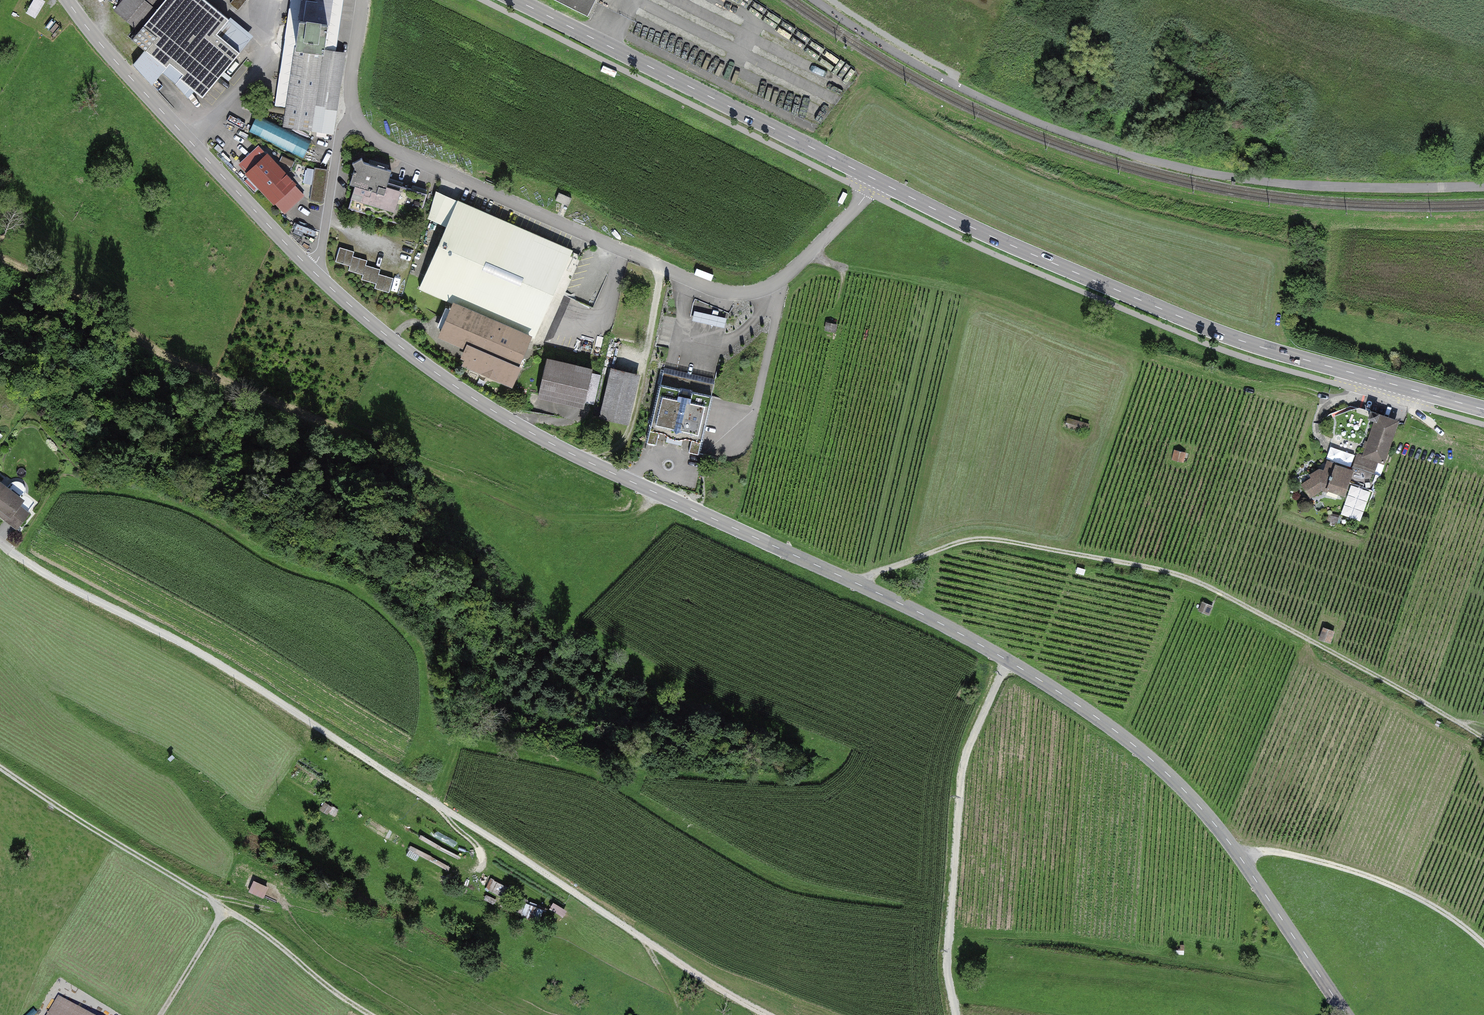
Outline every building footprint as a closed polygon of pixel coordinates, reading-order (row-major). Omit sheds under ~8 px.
[(28,12),(38,17),(46,0),(33,0),(28,12)] [(116,10),(140,30),(165,0),(124,0),(116,10)] [(206,0),(165,0),(140,30),(132,39),(166,67),(170,63),(183,74),(179,78),(202,97),(240,52),(217,33),(229,19),(206,0)] [(230,3),(238,10),(246,0),(233,0),(230,3)] [(284,126),(332,133),(344,53),(324,50),(331,0),(302,0),(284,126)] [(587,17),(596,0),(552,0),(587,17)] [(250,131),(305,155),(312,139),(257,115),(250,131)] [(302,195),(266,156),(261,161),(253,152),(240,164),(284,212),(302,195)] [(364,162),(362,158),(353,163),(355,167),(350,183),(355,185),(348,208),(417,229),(428,192),(388,180),(392,170),(364,162)] [(322,201),(326,170),(316,168),(311,199),(322,201)] [(571,198),(559,192),(555,200),(568,206),(571,198)] [(572,251),(458,200),(419,287),(454,303),(441,335),(472,348),(466,364),(511,383),(519,366),(516,365),(524,348),(536,350),(542,346),(564,294),(554,290),(572,251)] [(446,220),(433,214),(427,227),(440,233),(446,220)] [(353,250),(339,247),(335,261),(349,265),(353,250)] [(366,259),(352,256),(348,270),(362,274),(366,259)] [(379,268),(365,264),(361,279),(376,282),(379,268)] [(393,277),(378,273),(375,287),(389,291),(393,277)] [(695,311),(694,321),(727,325),(728,315),(695,311)] [(836,325),(827,323),(825,331),(834,334),(836,325)] [(592,370),(546,360),(538,394),(584,404),(592,370)] [(626,422),(637,374),(613,368),(602,417),(626,422)] [(714,383),(663,372),(647,442),(655,444),(659,429),(665,431),(664,433),(668,437),(680,439),(686,438),(686,436),(691,437),(688,452),(698,454),(714,383)] [(1385,463),(1399,422),(1351,407),(1329,413),(1334,422),(1333,435),(1367,448),(1364,457),(1359,455),(1355,467),(1372,473),(1377,461),(1385,463)] [(1089,421),(1067,416),(1064,427),(1087,432),(1089,421)] [(1185,452),(1173,449),(1170,460),(1183,463),(1185,452)] [(1346,498),(1354,474),(1328,465),(1326,472),(1320,472),(1312,477),(1312,480),(1303,486),(1311,497),(1323,490),(1346,498)] [(0,485),(0,512),(18,525),(27,513),(16,505),(18,503),(3,492),(6,489),(0,485)] [(1084,568),(1075,565),(1073,573),(1082,576),(1084,568)] [(1212,604),(1200,599),(1195,610),(1207,616),(1212,604)] [(267,886),(254,881),(249,891),(263,897),(267,886)] [(535,914),(541,916),(544,906),(537,904),(535,914)] [(1184,947),(1174,946),(1173,955),(1183,957),(1184,947)] [(60,998),(49,1014),(88,1014),(60,998)]
